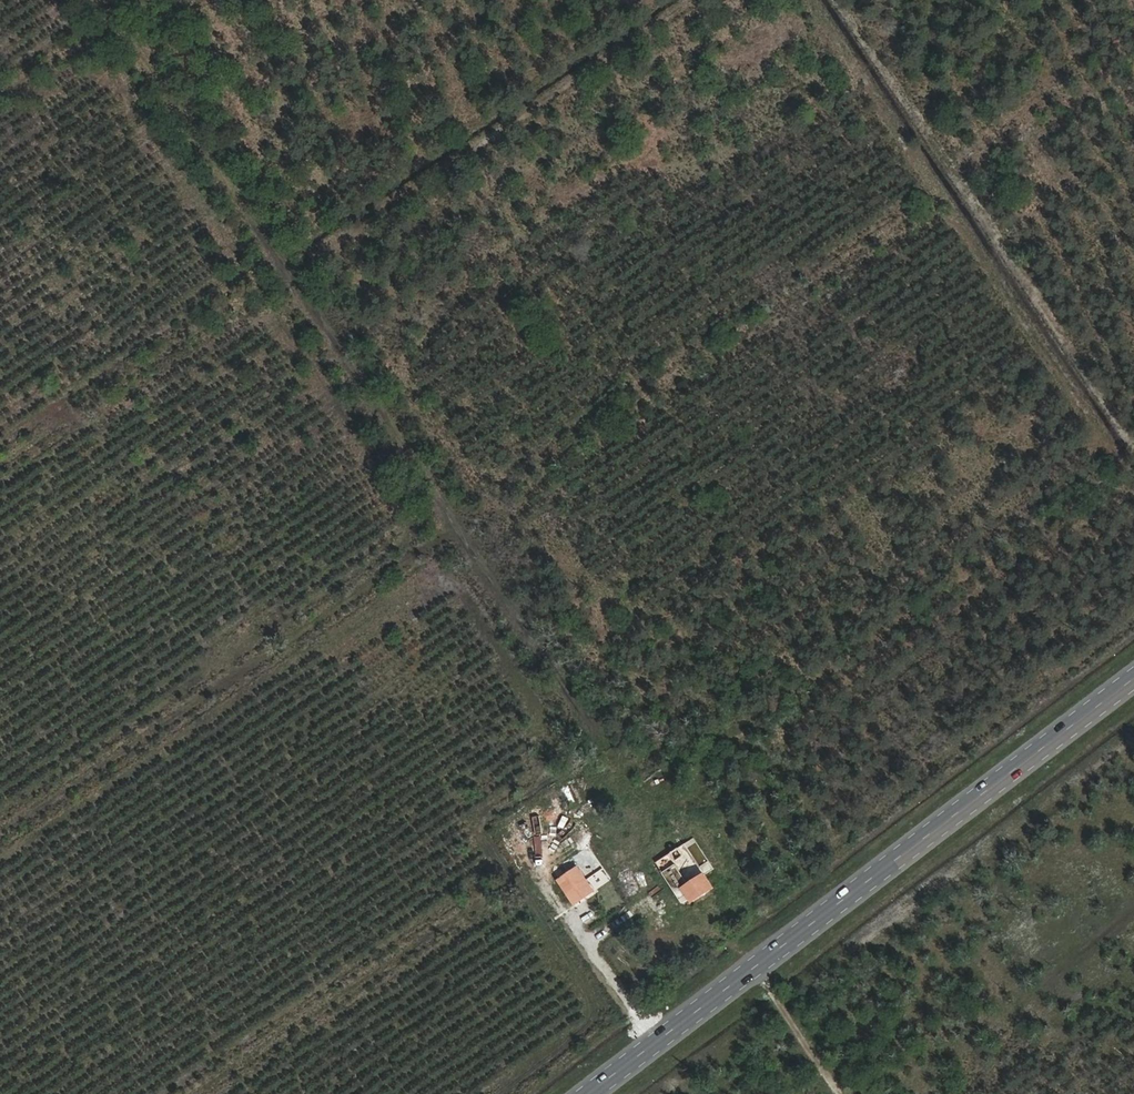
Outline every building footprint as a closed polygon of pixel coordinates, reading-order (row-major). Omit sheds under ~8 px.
[(686,857),(678,845),(669,851),(676,863),(686,857)] [(579,866),(559,879),(575,904),(595,890),(579,866)] [(717,887),(706,871),(683,887),(693,903),(717,887)]
